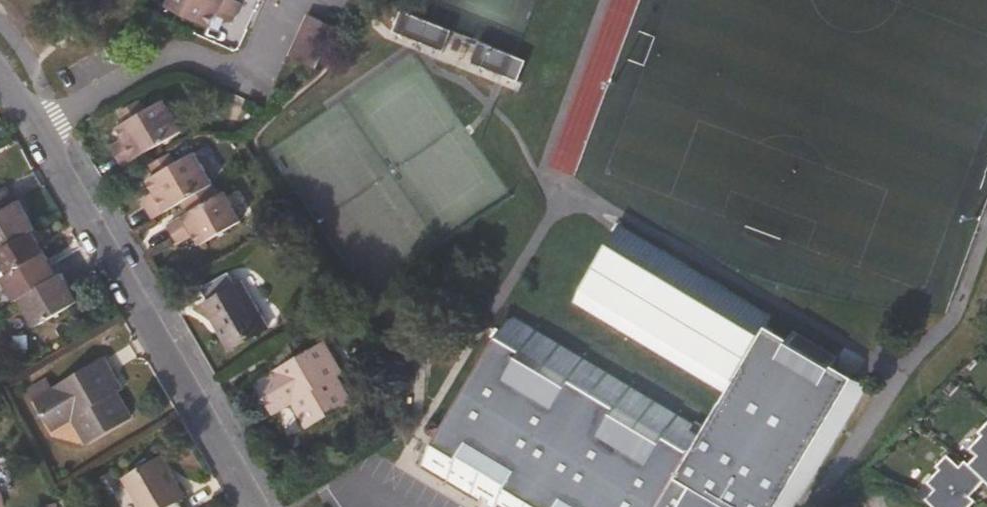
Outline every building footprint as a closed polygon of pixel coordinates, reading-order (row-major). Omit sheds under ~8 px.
[(166,7),(209,27),(216,12),(233,19),(240,4),(230,0),(169,0),(166,7)] [(518,81),(527,58),(401,9),(392,32),(463,60),(518,81)] [(307,17),(301,30),(328,43),(334,29),(307,17)] [(295,43),(322,56),(328,43),(301,30),(295,43)] [(316,70),(322,56),(295,43),(288,57),(291,58),(316,70)] [(180,132),(163,101),(144,112),(138,102),(119,113),(125,124),(117,129),(127,147),(115,154),(122,167),(180,132)] [(153,220),(191,198),(212,186),(194,154),(175,165),(169,154),(150,166),(156,176),(148,181),(158,199),(145,207),(153,220)] [(218,196),(212,186),(191,198),(197,208),(168,226),(176,240),(191,231),(199,246),(241,222),(224,193),(218,196)] [(31,232),(35,230),(18,200),(11,204),(3,190),(0,192),(0,249),(31,232)] [(857,375),(819,353),(823,345),(777,320),(773,328),(751,316),(756,306),(601,220),(558,300),(714,384),(694,423),(506,312),(434,430),(427,443),(413,469),(482,506),(785,506),(857,375)] [(31,232),(0,249),(0,265),(5,275),(43,253),(31,232)] [(5,275),(0,278),(0,279),(12,302),(18,298),(56,276),(43,253),(5,275)] [(56,276),(18,298),(34,326),(77,302),(61,274),(56,276)] [(235,286),(227,274),(201,290),(208,302),(203,305),(230,351),(269,328),(241,282),(235,286)] [(334,360),(324,343),(256,384),(270,410),(289,399),(306,428),(351,401),(329,363),(334,360)] [(113,377),(103,359),(34,400),(49,425),(67,415),(84,444),(130,417),(109,379),(113,377)] [(984,482),(986,485),(986,422),(977,432),(981,436),(968,449),(976,456),(967,465),(984,482)] [(984,482),(967,465),(963,462),(957,467),(946,456),(936,466),(939,470),(927,483),(934,490),(924,500),(932,506),(969,506),(974,502),(969,496),(984,482)] [(159,457),(121,480),(138,506),(182,506),(177,500),(184,496),(159,457)]
